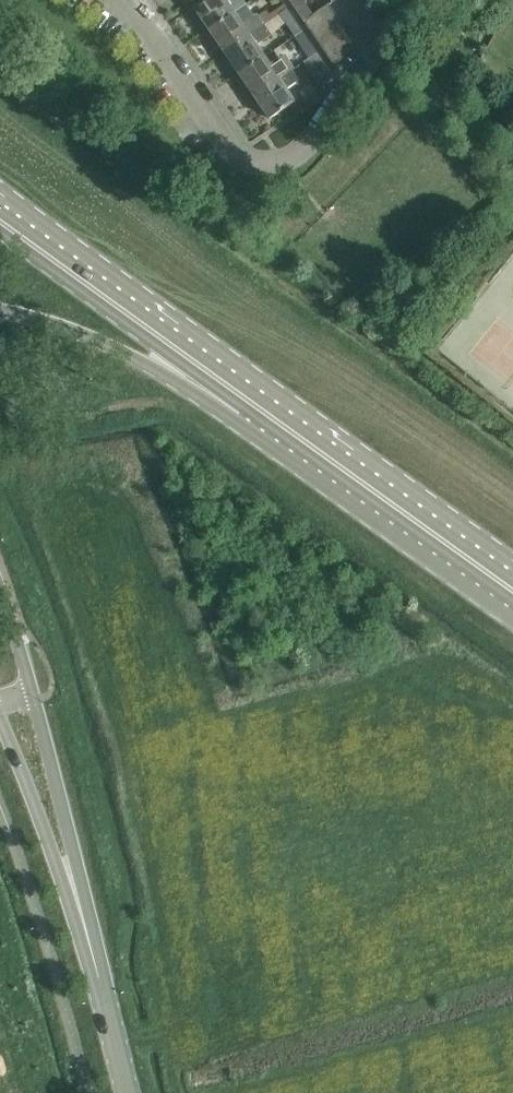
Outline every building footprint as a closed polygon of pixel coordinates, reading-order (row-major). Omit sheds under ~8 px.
[(209,28),(246,3),(244,0),(232,0),(229,2),(227,0),(202,0),(189,9),(198,23),(203,19),(209,28)] [(254,16),(246,3),(209,28),(225,51),(265,24),(258,14),(254,16)] [(304,21),(312,33),(338,16),(329,4),(304,21)] [(288,9),(280,14),(295,36),(303,30),(288,9)] [(319,43),(345,26),(338,16),(312,33),(319,43)] [(225,51),(239,73),(265,56),(258,45),(272,35),(265,24),(225,51)] [(345,26),(319,43),(327,54),(352,37),(345,26)] [(301,32),(293,38),(303,52),(311,47),(301,32)] [(359,47),(352,37),(327,54),(334,64),(359,47)] [(333,75),(321,57),(318,52),(305,61),(321,84),(333,75)] [(271,64),(265,56),(239,73),(254,95),(292,70),(283,56),(271,64)] [(300,81),(292,70),(254,95),(270,118),(295,101),(287,89),(300,81)]
